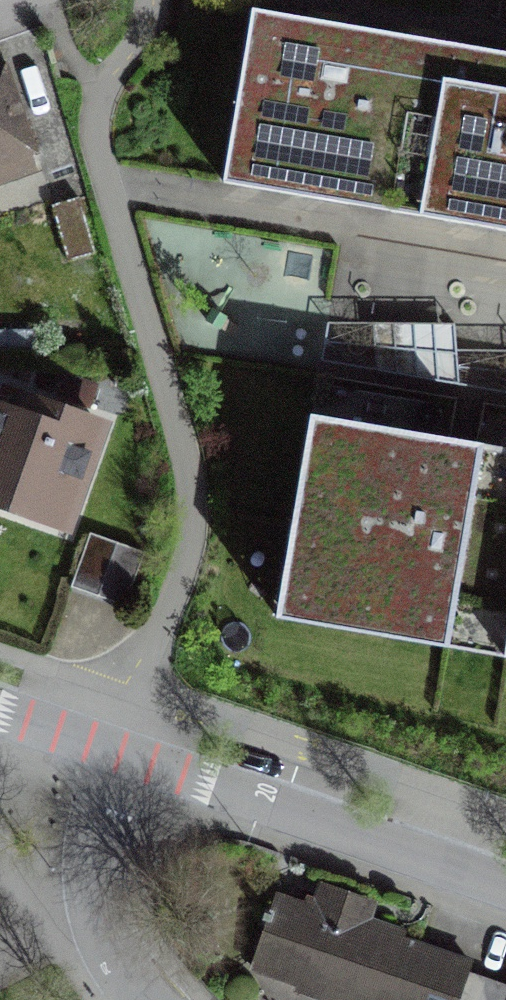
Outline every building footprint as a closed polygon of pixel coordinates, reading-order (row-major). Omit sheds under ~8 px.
[(254,11),(224,183),(366,207),(505,231),(505,54),(254,11)] [(37,154),(0,53),(0,167),(37,154)] [(78,196),(46,206),(66,265),(98,254),(78,196)] [(66,527),(101,425),(0,390),(0,504),(66,527)] [(505,627),(505,449),(461,442),(315,417),(286,591),(505,627)] [(124,613),(144,548),(92,533),(73,597),(124,613)] [(505,758),(505,642),(479,637),(454,748),(505,758)] [(277,906),(252,986),(296,999),(466,999),(476,968),(277,906)]
